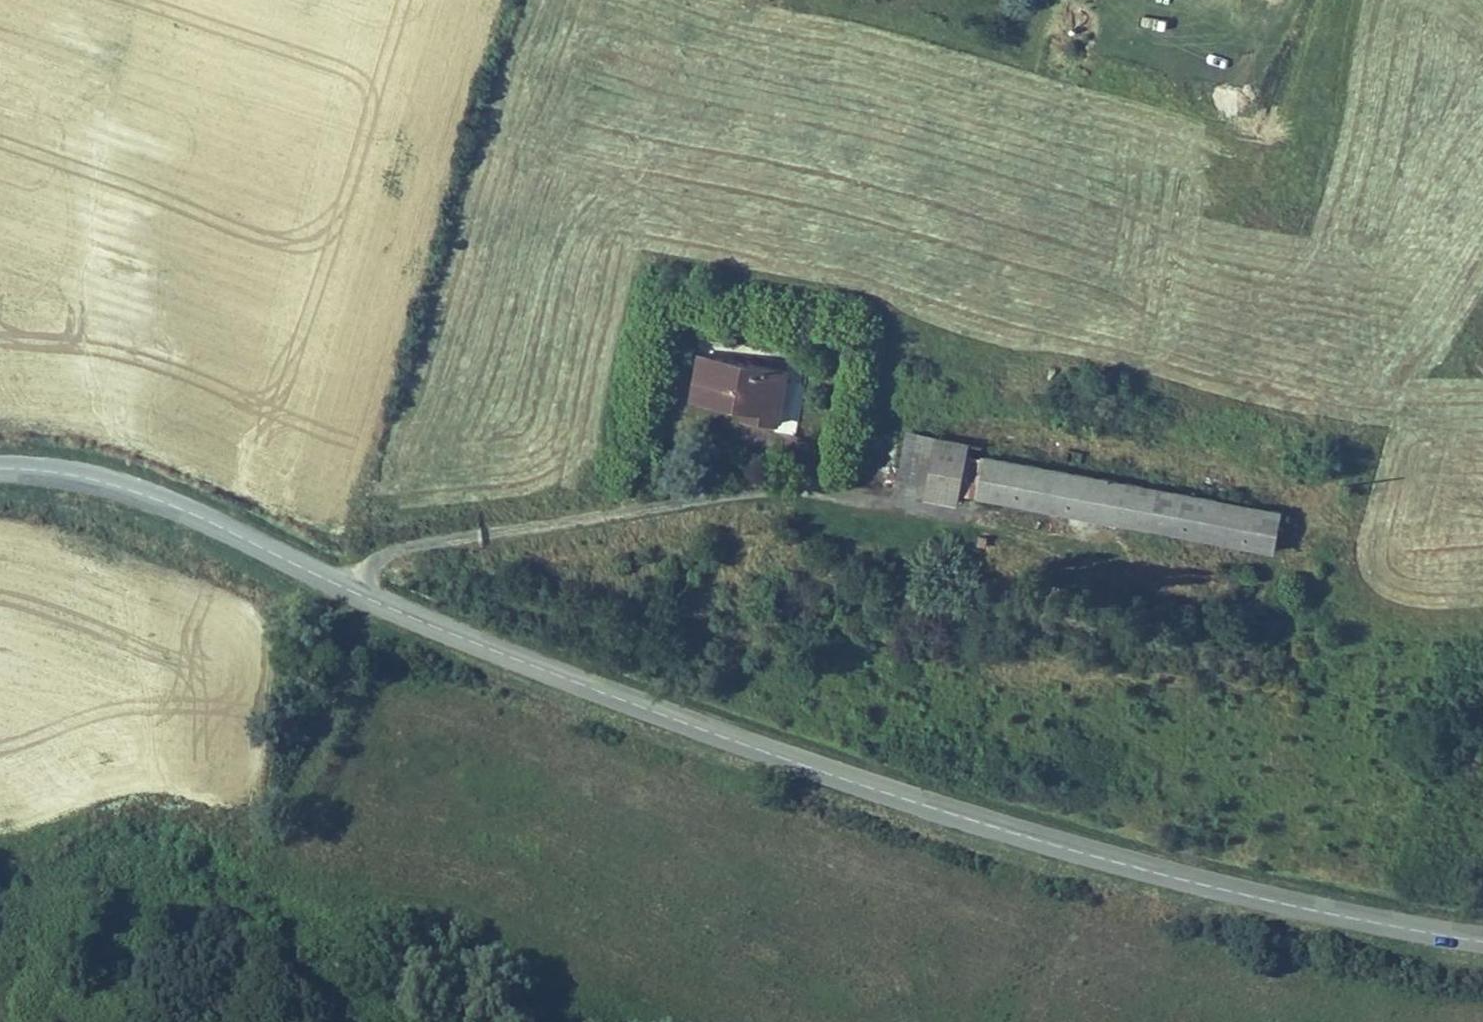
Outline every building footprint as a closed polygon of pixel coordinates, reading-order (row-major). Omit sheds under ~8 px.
[(789,367),(698,352),(691,391),(746,400),(743,414),(780,420),(789,367)] [(972,441),(908,429),(896,490),(961,502),(963,490),(971,450),(972,441)] [(963,490),(1176,530),(1183,489),(971,450),(963,490)] [(1183,489),(1176,530),(1278,549),(1286,508),(1183,489)]
